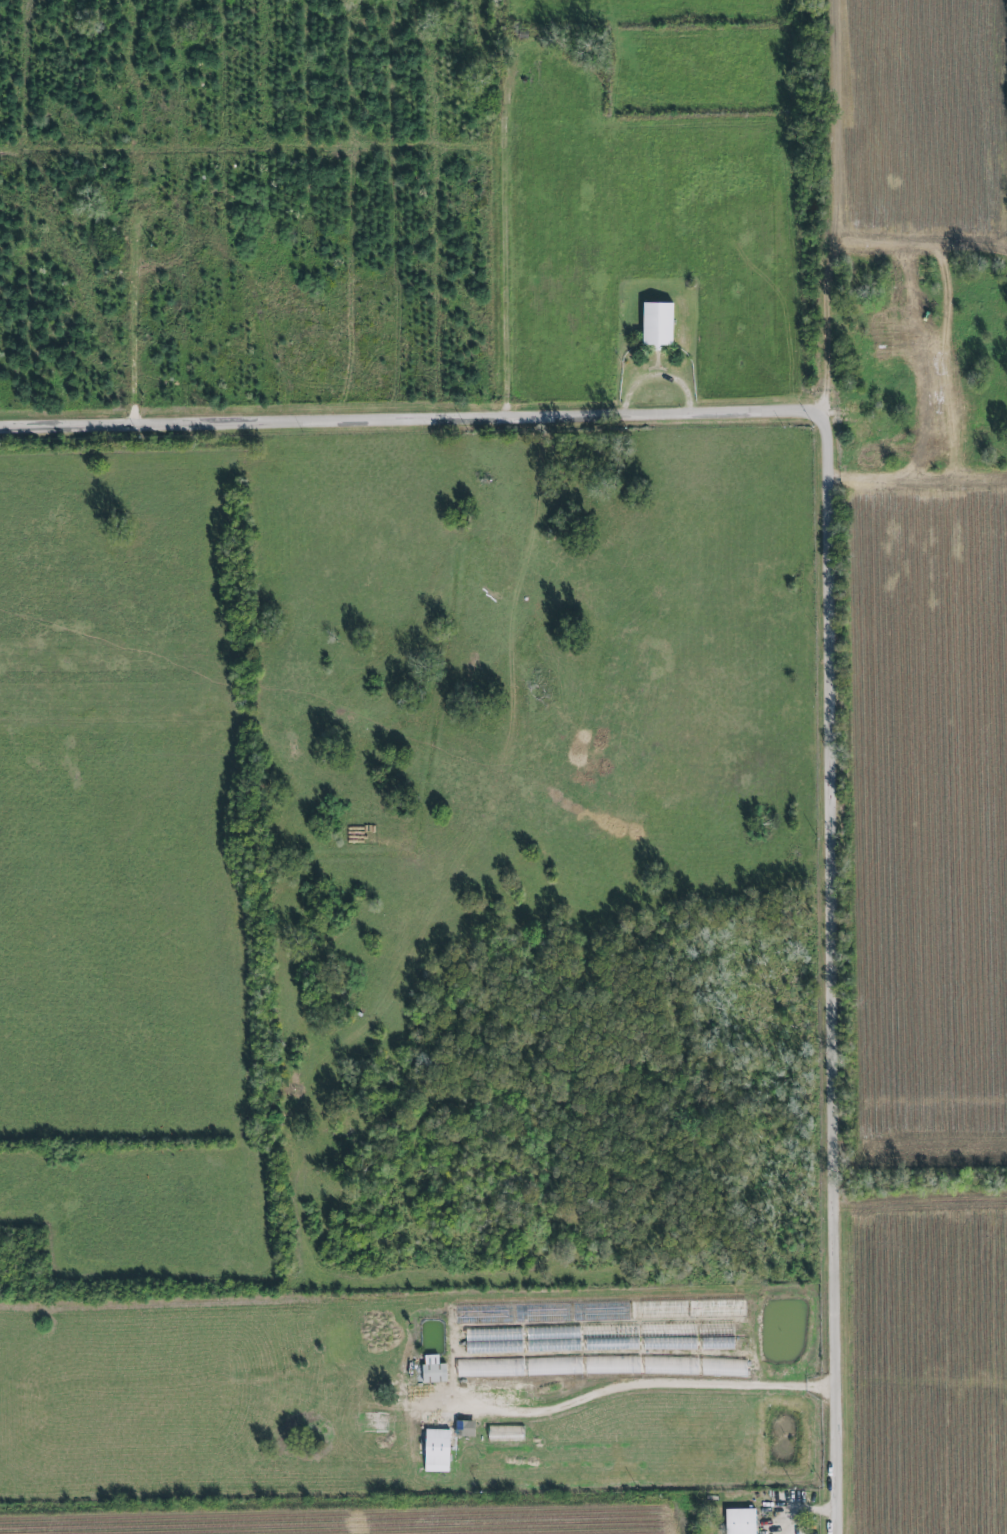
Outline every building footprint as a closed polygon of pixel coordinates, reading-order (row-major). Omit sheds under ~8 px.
[(640,345),(652,345),(652,351),(660,351),(660,345),(670,345),(671,302),(640,302),(640,345)] [(418,1383),(446,1383),(445,1364),(437,1364),(437,1355),(423,1355),(423,1366),(417,1366),(418,1383)] [(459,1377),(467,1377),(467,1361),(459,1361),(459,1377)] [(474,1421),(455,1421),(455,1437),(473,1437),(474,1421)] [(423,1472),(447,1473),(448,1430),(424,1430),(423,1472)] [(754,1509),(723,1510),(724,1533),(755,1533),(754,1509)]
